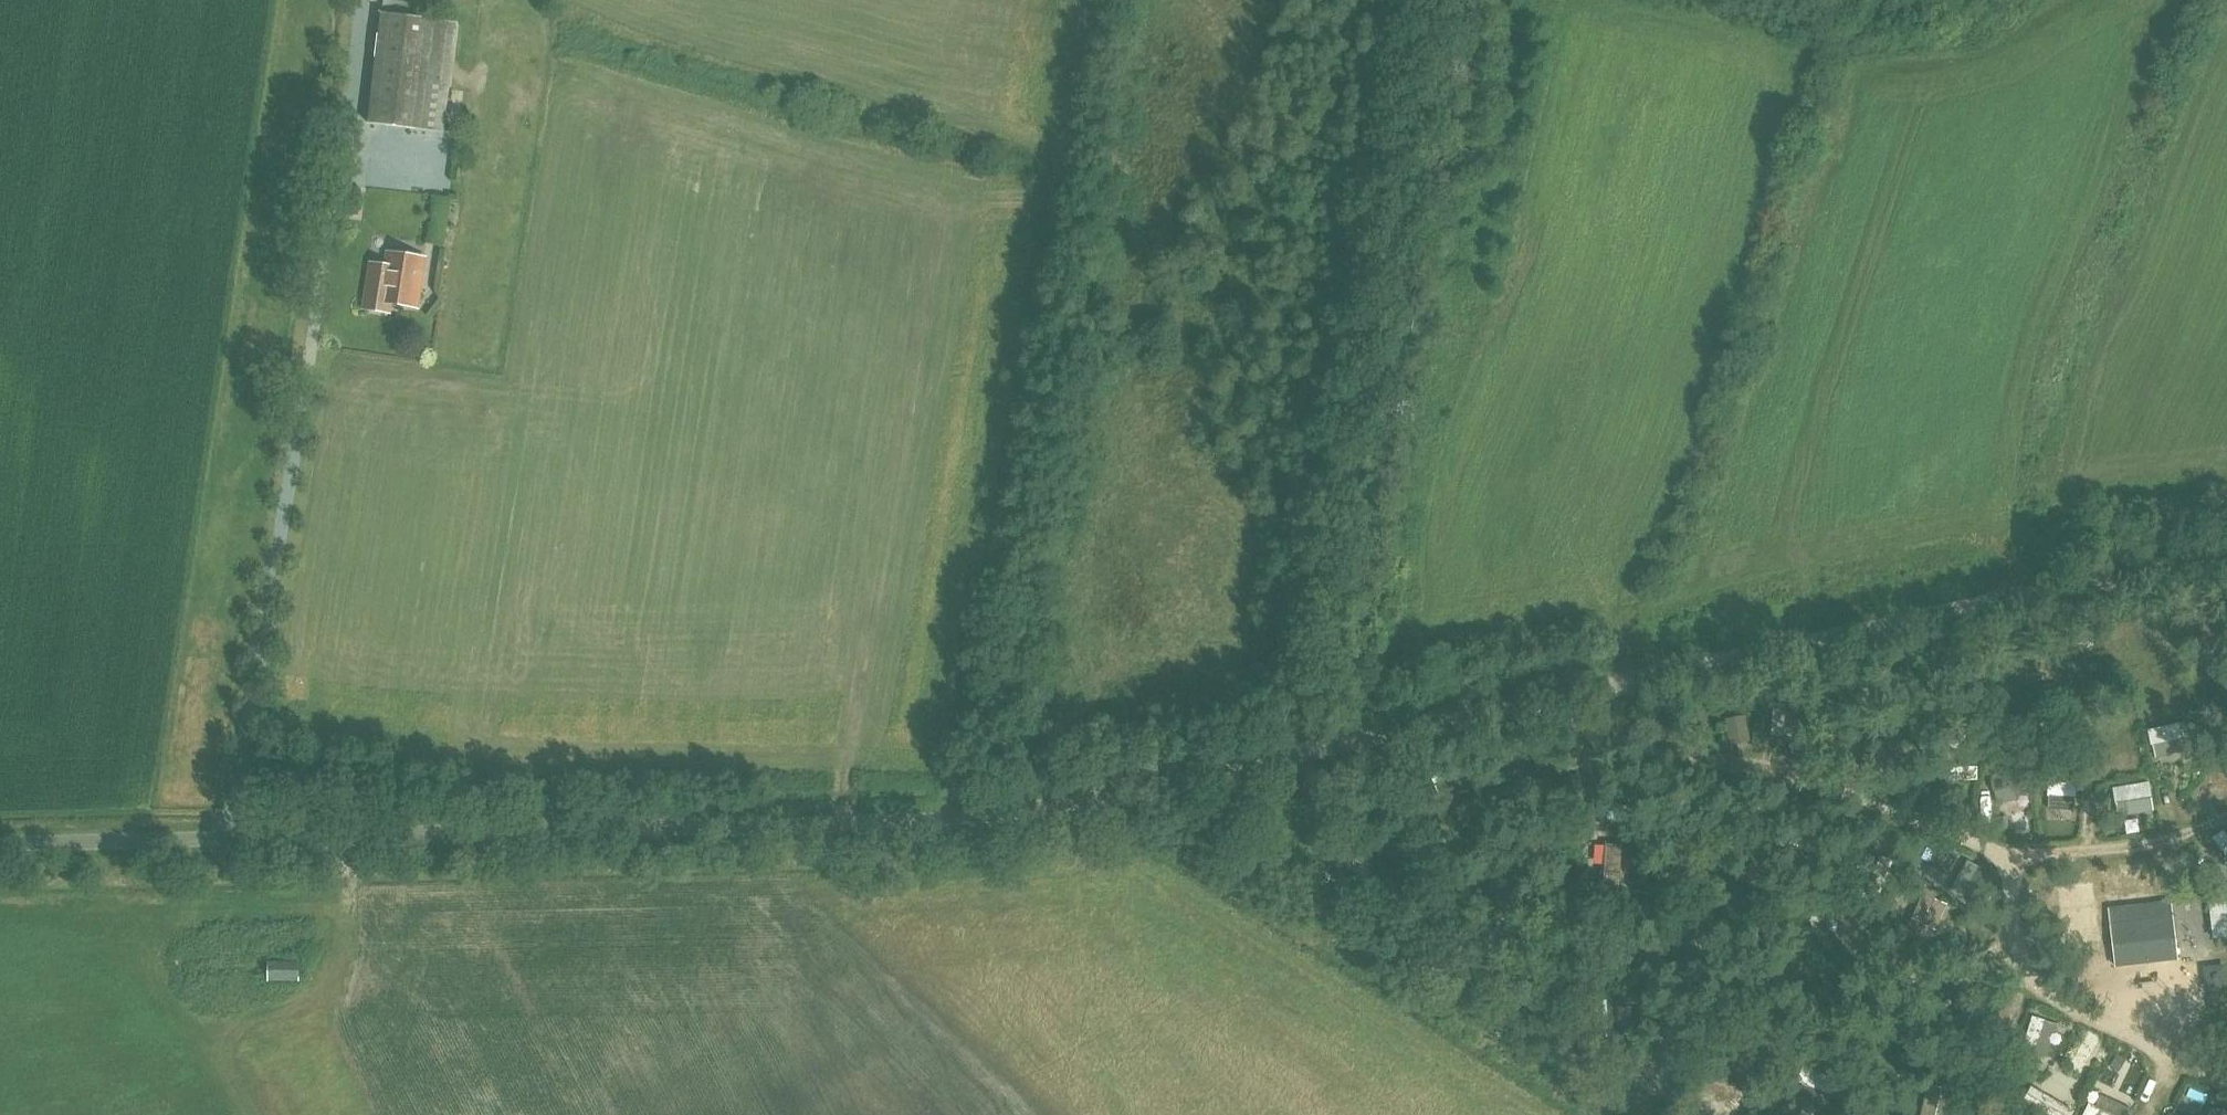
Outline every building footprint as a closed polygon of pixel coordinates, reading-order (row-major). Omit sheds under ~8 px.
[(444,132),(457,22),(381,12),(368,123),(444,132)] [(390,253),(387,272),(372,270),(366,308),(390,311),(392,302),(418,306),(425,258),(390,253)] [(2176,733),(2197,732),(2196,718),(2175,719),(2176,733)] [(2056,778),(2056,793),(2087,792),(2086,777),(2056,778)] [(2157,784),(2126,786),(2128,811),(2158,809),(2157,784)] [(2118,898),(2119,937),(2181,934),(2179,895),(2118,898)] [(299,982),(300,946),(269,946),(268,982),(299,982)] [(2046,1011),(2032,1039),(2056,1051),(2070,1023),(2046,1011)] [(2115,1068),(2096,1103),(2110,1111),(2129,1076),(2115,1068)]
